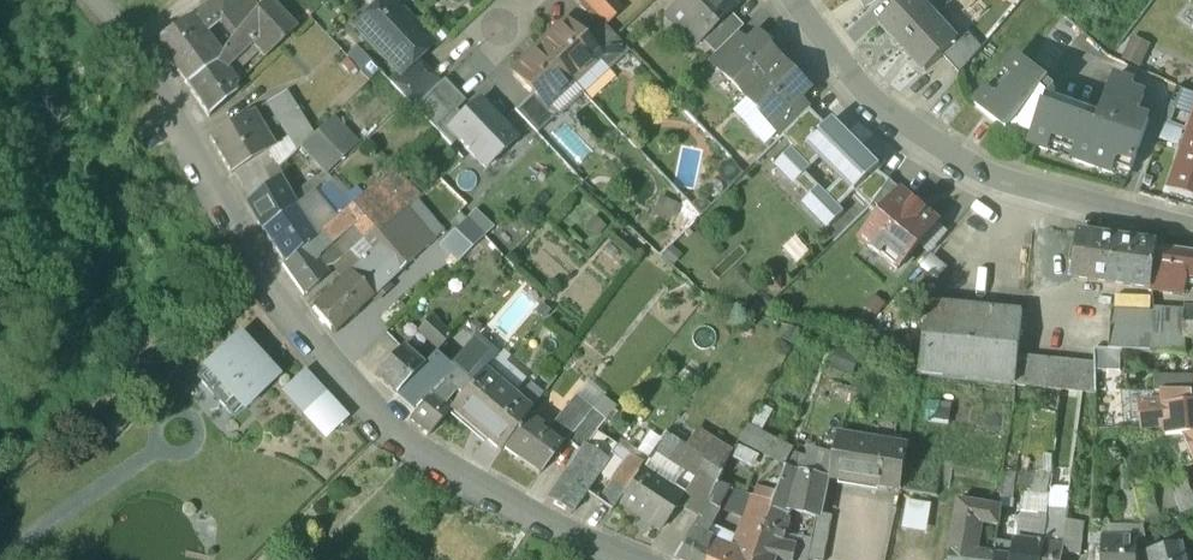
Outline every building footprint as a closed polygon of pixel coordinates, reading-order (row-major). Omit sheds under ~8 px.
[(186,23),(197,38),(219,22),(234,41),(256,14),(245,0),(218,0),(186,23)] [(423,39),(386,0),(360,25),(359,34),(398,75),(399,76),(413,63),(417,60),(410,52),(423,39)] [(610,0),(582,0),(583,1),(582,2),(603,24),(604,22),(605,24),(619,10),(610,0)] [(667,16),(695,45),(700,41),(729,13),(733,9),(724,0),(683,0),(667,16)] [(879,23),(902,48),(934,18),(917,0),(905,0),(897,7),(879,23)] [(234,41),(223,54),(233,65),(251,48),(264,62),(294,34),(265,2),(234,41)] [(729,13),(700,41),(713,55),(735,34),(742,27),(729,13)] [(934,18),(902,48),(924,72),(942,56),(956,43),(955,41),(934,18)] [(197,38),(186,23),(154,46),(186,89),(216,65),(215,63),(197,38)] [(563,23),(538,47),(571,81),(595,58),(596,57),(583,44),(563,23)] [(603,25),(583,44),(596,57),(595,58),(606,69),(627,49),(603,25)] [(965,32),(955,41),(956,43),(942,56),(959,75),(981,49),(965,32)] [(713,55),(707,61),(718,71),(745,44),(735,34),(713,55)] [(782,62),(755,34),(745,44),(718,71),(745,99),(782,62)] [(1136,37),(1126,58),(1143,66),(1153,45),(1136,37)] [(571,81),(538,47),(512,73),(530,93),(544,107),(545,106),(571,81)] [(233,65),(223,54),(215,63),(216,65),(223,74),(233,65)] [(1132,86),(1114,80),(1100,118),(1048,99),(1054,92),(1016,59),(1005,72),(1010,77),(992,98),(987,93),(976,107),(1007,133),(1010,129),(1034,138),(1030,146),(1047,152),(1050,145),(1076,155),(1073,161),(1112,175),(1114,168),(1130,174),(1148,123),(1136,119),(1143,98),(1129,93),(1132,86)] [(809,90),(782,62),(745,99),(772,126),(799,99),(809,90)] [(413,63),(399,76),(398,75),(388,85),(413,111),(437,88),(413,63)] [(216,65),(186,89),(208,122),(235,99),(231,94),(235,90),(226,79),(223,74),(216,65)] [(243,82),(234,72),(226,79),(235,90),(243,82)] [(437,88),(413,111),(433,131),(464,101),(444,81),(437,88)] [(530,93),(512,110),(536,135),(555,116),(545,106),(544,107),(530,93)] [(1186,94),(1181,110),(1192,114),(1192,97),(1186,94)] [(312,140),(285,96),(266,108),(286,142),(280,146),(290,161),(301,150),(312,140)] [(799,99),(772,126),(781,136),(809,110),(809,109),(799,99)] [(482,173),(515,142),(479,103),(446,134),(482,173)] [(781,136),(792,148),(793,148),(821,122),(809,109),(809,110),(781,136)] [(1181,110),(1174,131),(1190,134),(1192,126),(1192,114),(1181,110)] [(868,155),(832,120),(826,127),(821,122),(793,148),(792,148),(775,164),(794,184),(820,159),(841,179),(854,193),(857,196),(868,186),(864,182),(870,176),(873,179),(877,172),(878,173),(886,162),(870,151),(868,155)] [(244,121),(208,141),(229,179),(256,162),(264,157),(264,156),(244,121)] [(312,140),(301,150),(326,175),(355,147),(330,122),(312,140)] [(280,146),(264,156),(264,157),(256,162),(265,176),(275,170),(278,175),(278,173),(290,161),(280,146)] [(1186,146),(1170,192),(1192,199),(1192,148),(1186,146)] [(256,162),(232,177),(249,205),(272,187),(265,176),(256,162)] [(275,170),(265,176),(272,187),(278,184),(281,181),(278,175),(275,170)] [(873,179),(870,176),(864,182),(868,186),(857,196),(870,209),(873,206),(890,183),(890,182),(878,173),(877,172),(873,179)] [(319,176),(312,183),(317,188),(323,181),(319,176)] [(841,179),(825,195),(818,188),(803,203),(828,228),(844,214),(838,208),(854,193),(841,179)] [(344,212),(339,217),(351,230),(363,243),(384,232),(406,211),(379,180),(344,212)] [(904,194),(890,183),(873,206),(885,215),(902,196),(904,194)] [(249,205),(246,208),(262,236),(294,211),(278,184),(272,187),(249,205)] [(324,190),(314,199),(334,222),(339,217),(344,212),(324,190)] [(902,196),(862,243),(882,260),(888,253),(904,266),(938,226),(902,196)] [(294,211),(262,236),(283,268),(306,248),(314,241),(294,211)] [(406,211),(384,232),(363,243),(374,256),(375,255),(383,264),(390,258),(403,272),(434,243),(406,211)] [(334,222),(318,237),(329,251),(351,230),(339,217),(334,222)] [(467,220),(439,248),(456,265),(484,238),(467,220)] [(329,251),(318,261),(317,261),(315,266),(322,274),(334,271),(336,268),(363,243),(351,230),(329,251)] [(783,250),(800,267),(817,251),(799,233),(783,250)] [(1156,246),(1076,234),(1070,280),(1150,291),(1152,276),(1156,251),(1156,246)] [(329,251),(318,237),(314,241),(306,248),(317,261),(318,261),(329,251)] [(363,243),(336,268),(334,271),(333,272),(344,284),(350,279),(374,256),(363,243)] [(317,261),(306,248),(283,268),(281,270),(302,300),(318,287),(322,274),(315,266),(317,261)] [(1156,251),(1152,276),(1192,281),(1192,257),(1156,251)] [(374,256),(350,279),(372,302),(403,272),(390,258),(383,264),(375,255),(374,256)] [(344,284),(313,313),(311,314),(332,339),(372,302),(350,279),(344,284)] [(533,296),(523,308),(532,316),(542,304),(533,296)] [(1022,313),(923,303),(919,375),(925,378),(1014,388),(1017,356),(1018,356),(1019,340),(1022,340),(1022,332),(1020,331),(1022,313)] [(1154,315),(1111,314),(1109,352),(1150,355),(1154,315)] [(1184,317),(1154,315),(1150,355),(1151,355),(1151,353),(1157,354),(1172,354),(1185,355),(1185,341),(1184,317)] [(1184,317),(1185,341),(1192,341),(1192,317),(1184,317)] [(448,342),(427,323),(416,335),(420,338),(437,354),(448,342)] [(478,344),(461,330),(448,342),(459,352),(465,358),(478,344)] [(279,380),(239,337),(196,378),(236,421),(279,380)] [(1185,341),(1185,355),(1192,355),(1192,341),(1185,341)] [(459,352),(448,342),(437,354),(441,358),(448,364),(459,352)] [(478,344),(465,358),(470,362),(453,378),(469,389),(481,375),(495,359),(478,344)] [(400,351),(372,380),(393,399),(421,371),(400,351)] [(1172,354),(1157,354),(1155,393),(1162,393),(1170,393),(1172,354)] [(1018,356),(1017,356),(1014,388),(1095,395),(1094,364),(1018,356)] [(440,389),(421,371),(393,399),(414,417),(440,389)] [(513,404),(481,375),(469,389),(459,401),(450,412),(448,414),(485,446),(517,408),(513,404)] [(302,419),(323,399),(303,378),(282,397),(302,419)] [(469,389),(453,378),(444,387),(451,394),(459,401),(469,389)] [(451,394),(444,387),(441,390),(448,397),(451,394)] [(526,388),(513,404),(517,408),(528,417),(528,418),(540,400),(526,388)] [(440,389),(414,417),(415,417),(408,426),(427,441),(433,434),(432,433),(448,414),(450,412),(441,405),(448,397),(441,390),(440,389)] [(1162,393),(1163,404),(1141,406),(1143,429),(1165,427),(1166,436),(1169,437),(1172,437),(1183,437),(1192,436),(1192,405),(1192,396),(1192,394),(1170,393),(1162,393)] [(589,414),(573,401),(548,432),(543,427),(538,433),(524,422),(500,452),(502,453),(536,480),(563,447),(576,457),(582,449),(612,412),(599,401),(589,414)] [(517,408),(485,446),(499,457),(502,453),(500,452),(524,422),(528,418),(528,417),(517,408)] [(764,408),(753,429),(762,434),(773,413),(764,408)] [(753,429),(750,428),(741,445),(780,465),(786,468),(795,451),(762,434),(753,429)] [(733,459),(694,434),(684,450),(674,465),(674,466),(715,493),(716,493),(720,486),(725,475),(724,474),(733,459)] [(615,450),(594,436),(584,450),(582,449),(544,505),(568,519),(596,477),(615,450)] [(684,450),(664,436),(654,452),(674,465),(684,450)] [(908,448),(834,436),(829,478),(902,490),(908,448)] [(1183,437),(1192,458),(1192,436),(1183,437)] [(1169,437),(1182,471),(1192,466),(1192,458),(1183,437),(1172,437),(1169,437)] [(615,450),(596,477),(610,486),(629,458),(615,450)] [(610,486),(596,506),(610,515),(642,466),(629,458),(610,486)] [(780,465),(768,492),(778,496),(787,470),(788,469),(786,468),(780,465)] [(778,496),(772,513),(788,518),(790,511),(799,472),(787,470),(778,496)] [(682,498),(641,471),(618,506),(659,534),(682,498)] [(799,472),(790,511),(816,517),(817,513),(824,514),(829,478),(799,472)] [(1183,473),(1168,478),(1178,507),(1187,504),(1192,502),(1192,498),(1183,473)] [(1001,481),(967,475),(963,497),(998,505),(998,502),(1001,481)] [(1150,485),(1147,485),(1145,477),(1132,480),(1135,493),(1136,494),(1140,515),(1142,521),(1161,513),(1150,485)] [(702,485),(685,510),(700,519),(708,505),(715,493),(702,485)] [(720,486),(716,493),(715,493),(708,505),(722,511),(732,490),(720,486)] [(745,528),(744,528),(737,550),(719,542),(711,559),(755,559),(772,513),(778,496),(768,492),(758,488),(754,498),(745,528)] [(1135,493),(1125,496),(1127,516),(1140,515),(1136,494),(1135,493)] [(998,505),(963,497),(958,498),(955,517),(978,521),(997,524),(998,505)] [(930,531),(934,504),(910,500),(906,527),(930,531)] [(1047,506),(998,502),(998,505),(997,524),(1036,527),(1034,544),(1043,545),(1045,534),(1048,519),(1045,519),(1047,506)] [(1067,506),(1047,503),(1047,506),(1045,519),(1048,519),(1045,534),(1063,536),(1067,506)] [(675,559),(711,559),(719,542),(708,537),(722,511),(708,505),(700,519),(675,559)] [(755,559),(778,559),(781,546),(788,518),(772,513),(755,559)] [(824,514),(817,513),(816,517),(813,536),(827,538),(831,516),(824,514)] [(978,521),(955,517),(950,550),(973,553),(978,521)] [(1084,526),(1067,524),(1063,555),(1080,557),(1084,526)] [(1090,533),(1088,559),(1102,559),(1102,539),(1103,539),(1103,534),(1090,533)] [(1045,534),(1043,545),(1040,559),(1059,559),(1063,536),(1045,534)] [(813,536),(812,540),(809,559),(823,559),(827,538),(813,536)] [(798,537),(796,549),(794,559),(809,559),(812,540),(798,537)] [(1102,539),(1102,559),(1138,559),(1138,539),(1103,539),(1102,539)] [(1015,541),(1011,558),(993,556),(992,559),(1040,559),(1043,545),(1034,544),(1015,541)] [(1156,551),(1154,542),(1147,543),(1150,559),(1185,559),(1182,545),(1156,551)] [(781,546),(778,559),(794,559),(796,549),(781,546)] [(950,550),(948,559),(992,559),(993,556),(973,553),(950,550)] [(276,559),(293,559),(283,552),(276,559)]
